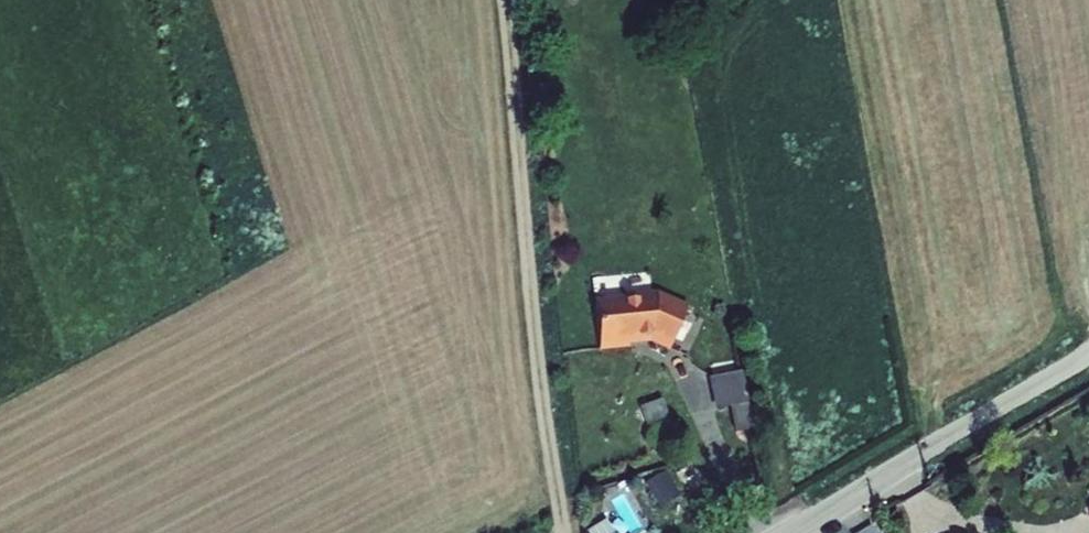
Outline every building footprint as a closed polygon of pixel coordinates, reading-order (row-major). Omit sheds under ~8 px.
[(629,297),(602,300),(606,345),(635,342),(635,337),(656,335),(676,345),(693,306),(658,291),(629,294),(629,297)] [(749,430),(739,373),(703,380),(709,411),(724,408),(729,434),(749,430)] [(649,426),(646,443),(653,448),(659,453),(675,447),(677,430),(671,425),(664,420),(649,426)] [(658,497),(676,486),(661,462),(643,473),(658,497)]
